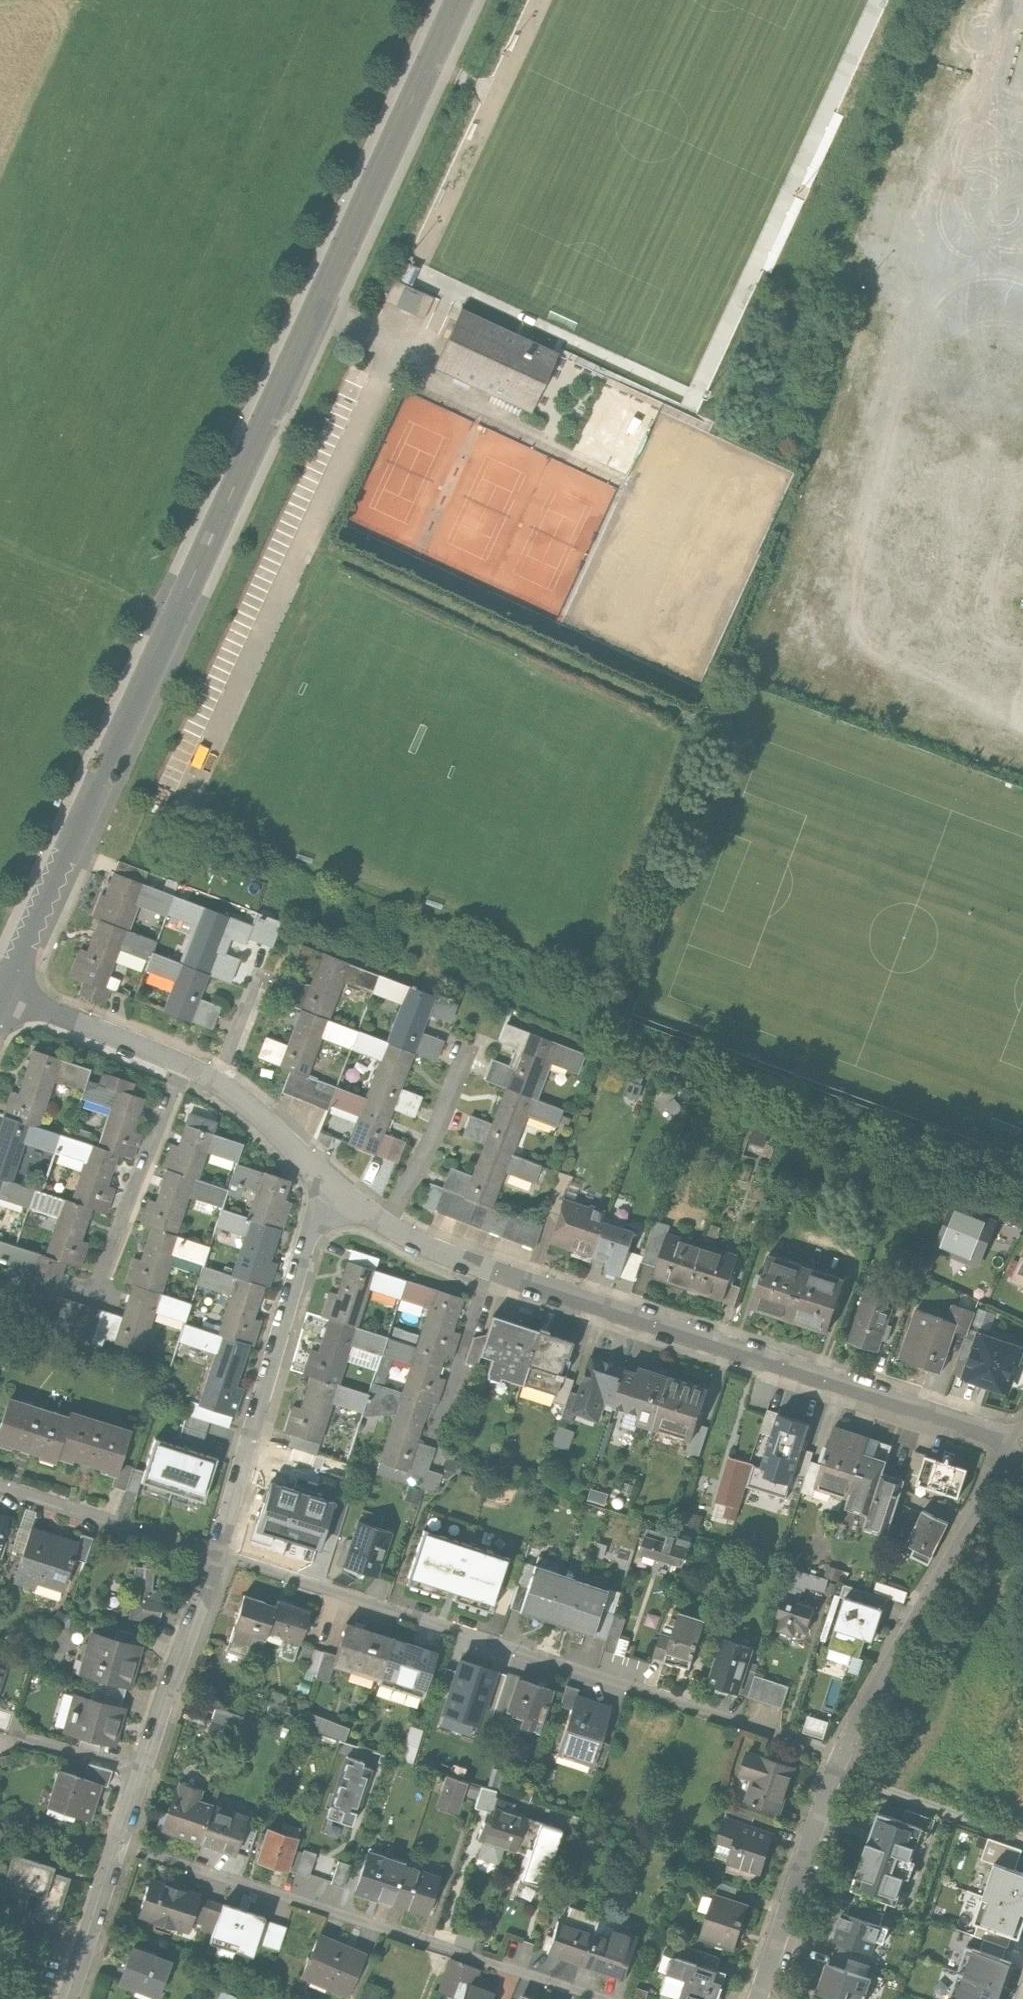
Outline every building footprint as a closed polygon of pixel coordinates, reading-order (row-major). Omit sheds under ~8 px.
[(390,278),(394,280),(411,287),(420,268),(398,259),(390,278)] [(394,280),(384,301),(423,319),(433,298),(411,287),(394,280)] [(461,309),(433,368),(529,413),(557,354),(461,309)] [(118,861),(113,873),(142,884),(147,872),(118,861)] [(166,916),(168,912),(174,896),(142,884),(113,873),(105,896),(101,894),(92,917),(99,920),(128,931),(138,905),(166,916)] [(182,963),(209,973),(230,981),(239,959),(224,954),(230,937),(245,943),(247,937),(252,925),(174,896),(168,912),(197,924),(182,963)] [(257,912),(252,925),(247,937),(272,946),(281,921),(257,912)] [(155,941),(128,931),(99,920),(87,951),(79,948),(69,974),(84,980),(104,988),(119,949),(148,960),(152,951),(155,941)] [(279,1001),(300,1009),(328,1020),(343,981),(373,992),(379,974),(301,945),(295,961),(316,969),(310,984),(286,981),(279,1001)] [(145,969),(175,980),(182,963),(152,951),(148,960),(145,969)] [(164,1011),(190,1021),(199,999),(209,973),(182,963),(175,980),(164,1011)] [(402,1003),(387,1042),(414,1052),(421,1032),(429,1013),(450,1021),(457,1003),(379,974),(373,992),(402,1003)] [(84,980),(78,993),(104,1003),(110,990),(104,988),(84,980)] [(220,1007),(199,999),(190,1021),(212,1029),(220,1007)] [(279,1066),(290,1070),(307,1076),(321,1037),(351,1048),(358,1031),(328,1020),(300,1009),(287,1045),(279,1066)] [(516,1046),(509,1065),(514,1067),(506,1088),(538,1100),(552,1062),(578,1072),(585,1053),(506,1023),(500,1040),(516,1046)] [(400,1089),(414,1052),(387,1042),(358,1031),(351,1048),(381,1060),(366,1098),(393,1108),(400,1089)] [(443,1040),(421,1032),(414,1052),(435,1060),(443,1040)] [(257,1057),(279,1066),(287,1045),(265,1037),(257,1057)] [(10,1091),(2,1116),(38,1127),(54,1079),(83,1089),(86,1080),(90,1068),(32,1049),(18,1093),(10,1091)] [(484,1080),(506,1088),(514,1067),(509,1065),(492,1059),(484,1080)] [(336,1087),(307,1076),(290,1070),(282,1092),(327,1109),(329,1104),(336,1087)] [(111,1106),(98,1147),(118,1153),(132,1158),(140,1134),(133,1132),(144,1099),(131,1094),(135,1082),(101,1071),(97,1083),(86,1080),(83,1089),(81,1097),(111,1106)] [(644,1085),(629,1080),(624,1095),(639,1101),(644,1085)] [(383,1133),(393,1108),(366,1098),(336,1087),(329,1104),(359,1115),(348,1144),(375,1154),(383,1133)] [(506,1088),(493,1124),(485,1144),(512,1154),(526,1115),(556,1126),(562,1109),(538,1100),(506,1088)] [(422,1097),(400,1089),(393,1108),(414,1117),(422,1097)] [(163,1168),(166,1169),(197,1179),(207,1151),(238,1161),(243,1144),(212,1134),(216,1121),(189,1112),(178,1146),(171,1144),(163,1168)] [(463,1135),(485,1144),(493,1124),(470,1115),(463,1135)] [(11,1182),(24,1141),(53,1151),(58,1134),(38,1127),(2,1116),(0,1122),(0,1178),(11,1182)] [(771,1128),(756,1123),(751,1141),(766,1146),(771,1128)] [(406,1142),(383,1133),(375,1154),(398,1163),(406,1142)] [(107,1186),(118,1153),(98,1147),(58,1134),(53,1151),(85,1161),(72,1201),(91,1208),(106,1212),(114,1188),(107,1186)] [(485,1144),(473,1176),(465,1197),(491,1207),(505,1171),(534,1183),(541,1165),(512,1154),(485,1144)] [(256,1189),(247,1218),(279,1228),(282,1229),(291,1202),(284,1200),(290,1181),(236,1164),(230,1181),(256,1189)] [(443,1189),(465,1197),(473,1176),(451,1168),(443,1189)] [(228,1189),(197,1179),(166,1169),(156,1202),(148,1200),(140,1224),(151,1227),(176,1235),(188,1196),(222,1207),(228,1189)] [(547,1210),(559,1214),(564,1199),(572,1176),(559,1172),(547,1210)] [(28,1206),(34,1189),(11,1182),(0,1178),(0,1197),(28,1206)] [(541,1226),(491,1207),(465,1197),(443,1189),(432,1185),(424,1206),(533,1247),(541,1226)] [(58,1216),(45,1256),(65,1262),(80,1267),(88,1243),(80,1241),(91,1208),(72,1201),(34,1189),(28,1206),(58,1216)] [(550,1242),(593,1256),(604,1221),(607,1212),(564,1199),(559,1214),(550,1242)] [(981,1202),(977,1213),(997,1221),(1002,1211),(981,1202)] [(977,1213),(954,1204),(936,1248),(979,1265),(997,1221),(977,1213)] [(245,1236),(232,1276),(264,1286),(268,1287),(276,1263),(269,1260),(279,1228),(247,1218),(221,1209),(216,1227),(245,1236)] [(642,1262),(658,1267),(668,1234),(671,1225),(655,1220),(642,1262)] [(636,1231),(604,1221),(593,1256),(610,1261),(606,1272),(621,1277),(636,1231)] [(210,1246),(176,1235),(151,1227),(141,1261),(133,1258),(125,1282),(133,1284),(161,1293),(173,1254),(204,1264),(210,1246)] [(654,1278),(690,1289),(704,1246),(668,1234),(658,1267),(654,1278)] [(0,1241),(0,1261),(10,1265),(16,1246),(0,1241)] [(31,1271),(18,1311),(46,1320),(54,1295),(65,1262),(45,1256),(16,1246),(10,1265),(31,1271)] [(738,1257),(704,1246),(690,1289),(724,1300),(729,1283),(738,1257)] [(352,1250),(348,1262),(375,1270),(380,1258),(352,1250)] [(752,1307),(790,1320),(807,1269),(769,1256),(752,1307)] [(1015,1278),(1022,1282),(1022,1260),(1015,1278)] [(370,1289),(401,1299),(407,1280),(375,1270),(348,1262),(337,1296),(329,1293),(322,1317),(329,1319),(357,1329),(370,1289)] [(231,1295),(218,1335),(249,1344),(253,1346),(261,1321),(253,1319),(264,1286),(232,1276),(203,1267),(198,1284),(231,1295)] [(846,1281),(807,1269),(790,1320),(829,1333),(846,1281)] [(430,1308),(417,1347),(444,1356),(452,1359),(460,1334),(453,1332),(463,1298),(407,1280),(401,1299),(430,1308)] [(741,1287),(729,1283),(724,1300),(736,1304),(741,1287)] [(869,1283),(850,1340),(878,1350),(893,1308),(888,1306),(894,1292),(869,1283)] [(133,1284),(122,1317),(114,1343),(142,1352),(155,1311),(185,1320),(191,1303),(161,1293),(133,1284)] [(122,1317),(54,1295),(46,1320),(18,1311),(14,1323),(100,1351),(104,1339),(114,1343),(122,1317)] [(979,1302),(975,1312),(970,1328),(981,1331),(989,1306),(979,1302)] [(953,1305),(948,1321),(959,1324),(956,1331),(968,1335),(969,1332),(970,1328),(975,1312),(953,1305)] [(948,1321),(917,1311),(901,1359),(943,1373),(956,1331),(959,1324),(948,1321)] [(502,1377),(523,1384),(541,1331),(494,1316),(488,1335),(482,1354),(493,1358),(488,1373),(490,1374),(488,1377),(500,1381),(502,1377)] [(303,1374),(311,1377),(338,1385),(351,1346),(381,1356),(386,1338),(357,1329),(329,1319),(318,1352),(311,1350),(303,1374)] [(216,1352),(200,1405),(233,1415),(235,1416),(243,1389),(236,1387),(249,1344),(218,1335),(184,1324),(179,1341),(216,1352)] [(523,1384),(555,1394),(561,1376),(565,1377),(571,1361),(568,1360),(574,1342),(541,1331),(523,1384)] [(969,1332),(968,1335),(955,1373),(1011,1392),(1022,1357),(1022,1350),(969,1332)] [(477,1367),(482,1354),(488,1335),(474,1338),(465,1363),(477,1367)] [(412,1366),(403,1393),(430,1402),(438,1404),(445,1380),(437,1377),(444,1356),(417,1347),(386,1338),(381,1356),(393,1360),(412,1366)] [(393,1360),(381,1356),(372,1383),(384,1387),(393,1360)] [(593,1357),(580,1395),(574,1413),(599,1421),(606,1401),(616,1405),(628,1368),(593,1357)] [(640,1423),(657,1429),(674,1377),(643,1367),(641,1373),(628,1368),(616,1405),(643,1414),(640,1423)] [(573,1380),(565,1377),(561,1376),(555,1394),(552,1402),(565,1406),(569,1392),(573,1380)] [(285,1432),(293,1434),(319,1442),(332,1403),(362,1413),(368,1395),(338,1385),(311,1377),(300,1409),(293,1406),(285,1432)] [(710,1389),(674,1377),(657,1429),(693,1441),(698,1424),(710,1389)] [(396,1415),(381,1462),(408,1471),(417,1443),(430,1402),(403,1393),(384,1387),(372,1383),(368,1395),(362,1413),(361,1417),(376,1421),(380,1409),(396,1415)] [(580,1395),(569,1392),(565,1406),(560,1420),(571,1423),(574,1413),(580,1395)] [(56,1457),(68,1418),(9,1399),(0,1427),(0,1446),(9,1449),(11,1445),(40,1454),(39,1458),(54,1462),(56,1457)] [(229,1428),(233,1415),(200,1405),(191,1402),(187,1415),(229,1428)] [(771,1436),(777,1438),(784,1416),(786,1408),(770,1403),(761,1431),(771,1436)] [(70,1413),(68,1418),(56,1457),(72,1462),(73,1459),(102,1468),(101,1471),(116,1475),(119,1464),(129,1431),(70,1413)] [(786,1501),(809,1423),(784,1416),(777,1438),(771,1436),(761,1467),(753,1464),(745,1489),(786,1501)] [(709,1428),(698,1424),(693,1441),(689,1452),(700,1456),(709,1428)] [(574,1432),(559,1426),(552,1445),(567,1451),(574,1432)] [(816,1486),(851,1497),(870,1439),(834,1427),(816,1486)] [(315,1455),(319,1442),(293,1434),(288,1447),(315,1455)] [(906,1480),(883,1472),(892,1446),(870,1439),(851,1497),(848,1507),(869,1514),(866,1526),(888,1534),(906,1480)] [(204,1502),(218,1460),(155,1440),(141,1482),(204,1502)] [(434,1449),(417,1443),(408,1471),(381,1462),(377,1474),(437,1493),(442,1476),(427,1471),(434,1449)] [(907,1480),(918,1483),(927,1456),(915,1452),(907,1480)] [(969,1469),(927,1456),(918,1483),(960,1497),(969,1469)] [(753,1464),(730,1457),(717,1502),(728,1505),(725,1517),(736,1521),(745,1489),(753,1464)] [(133,1468),(119,1464),(116,1475),(112,1486),(126,1490),(133,1468)] [(534,1471),(530,1482),(537,1484),(540,1485),(544,1474),(534,1471)] [(270,1482),(255,1531),(320,1551),(326,1533),(335,1503),(313,1496),(316,1487),(296,1481),(293,1489),(270,1482)] [(623,1515),(628,1501),(601,1493),(597,1506),(623,1515)] [(349,1503),(336,1499),(335,1503),(326,1533),(339,1537),(349,1503)] [(949,1523),(924,1510),(907,1542),(916,1547),(932,1555),(949,1523)] [(703,1517),(689,1512),(683,1528),(698,1533),(703,1517)] [(391,1533),(358,1522),(343,1566),(376,1577),(391,1533)] [(77,1543),(31,1528),(13,1583),(34,1590),(36,1583),(62,1591),(73,1558),(77,1543)] [(642,1554),(684,1567),(692,1542),(650,1529),(642,1554)] [(80,1534),(77,1543),(73,1558),(84,1562),(92,1538),(80,1534)] [(408,1587),(494,1614),(512,1561),(426,1535),(408,1587)] [(928,1563),(932,1555),(916,1547),(912,1555),(928,1563)] [(510,1609),(521,1612),(536,1567),(524,1563),(510,1609)] [(845,1571),(829,1565),(825,1577),(841,1583),(845,1571)] [(521,1612),(546,1620),(560,1575),(536,1567),(521,1612)] [(830,1580),(791,1567),(785,1585),(787,1585),(803,1590),(805,1591),(807,1587),(826,1593),(830,1580)] [(136,1568),(133,1596),(144,1597),(144,1599),(161,1601),(162,1592),(152,1591),(154,1570),(136,1568)] [(546,1620),(571,1628),(585,1583),(560,1575),(546,1620)] [(610,1591),(585,1583),(571,1628),(595,1636),(610,1591)] [(841,1596),(846,1598),(884,1610),(888,1598),(844,1584),(841,1596)] [(787,1585),(783,1597),(799,1602),(803,1590),(787,1585)] [(621,1594),(610,1591),(595,1636),(606,1640),(614,1614),(621,1594)] [(158,1623),(161,1601),(144,1599),(144,1597),(133,1596),(130,1619),(158,1623)] [(814,1608),(799,1602),(783,1597),(777,1616),(784,1619),(780,1630),(795,1635),(797,1629),(806,1632),(814,1608)] [(244,1598),(227,1652),(258,1662),(266,1635),(275,1607),(244,1598)] [(884,1610),(846,1598),(830,1648),(861,1657),(867,1638),(874,1640),(884,1610)] [(277,1602),(275,1607),(266,1635),(299,1645),(310,1612),(277,1602)] [(65,1617),(58,1611),(48,1623),(55,1629),(65,1617)] [(707,1621),(682,1613),(674,1638),(662,1634),(654,1657),(691,1669),(696,1655),(705,1628),(707,1621)] [(626,1618),(614,1614),(606,1640),(597,1669),(617,1675),(623,1657),(614,1654),(626,1618)] [(335,1663),(357,1670),(380,1677),(392,1640),(370,1633),(347,1625),(337,1657),(335,1663)] [(715,1632),(705,1628),(696,1655),(706,1659),(715,1632)] [(118,1629),(115,1639),(137,1646),(140,1636),(118,1629)] [(91,1633),(80,1674),(97,1679),(126,1687),(129,1688),(141,1647),(137,1646),(115,1639),(91,1633)] [(755,1649),(723,1638),(717,1656),(720,1657),(711,1684),(740,1694),(753,1654),(755,1649)] [(380,1686),(425,1701),(439,1656),(395,1641),(380,1686)] [(305,1672),(316,1676),(324,1653),(312,1649),(305,1672)] [(337,1657),(324,1653),(316,1676),(315,1680),(328,1684),(335,1663),(337,1657)] [(762,1657),(753,1654),(740,1694),(783,1708),(790,1687),(756,1675),(762,1657)] [(460,1660),(443,1712),(477,1723),(483,1706),(495,1672),(460,1660)] [(495,1672),(483,1706),(495,1710),(496,1708),(506,1676),(495,1672)] [(519,1677),(507,1674),(506,1676),(496,1708),(508,1711),(508,1710),(519,1678),(519,1677)] [(538,1731),(552,1689),(519,1678),(508,1710),(525,1716),(522,1726),(538,1731)] [(123,1700),(126,1687),(97,1679),(94,1691),(123,1700)] [(560,1707),(572,1710),(576,1696),(578,1690),(566,1686),(560,1707)] [(284,1696),(274,1692),(266,1714),(277,1717),(284,1696)] [(75,1696),(64,1733),(81,1738),(100,1743),(114,1747),(124,1709),(75,1696)] [(572,1710),(557,1755),(590,1765),(597,1742),(609,1707),(576,1696),(572,1710)] [(243,1718),(216,1709),(207,1734),(234,1743),(243,1718)] [(350,1729),(304,1711),(299,1725),(344,1743),(350,1729)] [(411,1726),(400,1761),(414,1765),(424,1730),(411,1726)] [(317,1748),(319,1738),(299,1732),(296,1742),(317,1748)] [(97,1753),(100,1743),(81,1738),(78,1748),(97,1753)] [(608,1745),(597,1742),(590,1765),(589,1767),(600,1771),(608,1745)] [(796,1767),(749,1752),(741,1775),(755,1780),(748,1801),(781,1812),(796,1767)] [(12,1765),(10,1756),(0,1758),(3,1767),(12,1765)] [(372,1764),(345,1756),(325,1819),(353,1828),(372,1764)] [(88,1765),(84,1779),(101,1785),(107,1787),(112,1772),(88,1765)] [(60,1771),(48,1807),(90,1821),(101,1785),(84,1779),(60,1771)] [(457,1815),(468,1783),(447,1777),(437,1809),(457,1815)] [(161,1831),(201,1844),(213,1807),(199,1802),(202,1792),(180,1784),(177,1794),(174,1793),(161,1831)] [(472,1785),(468,1796),(478,1800),(482,1788),(472,1785)] [(497,1793),(482,1788),(478,1800),(475,1809),(487,1812),(488,1810),(491,1811),(497,1793)] [(247,1818),(213,1807),(201,1844),(234,1856),(247,1818)] [(729,1808),(726,1818),(752,1827),(756,1816),(729,1808)] [(478,1840),(483,1842),(477,1858),(498,1865),(503,1849),(514,1852),(525,1819),(495,1809),(489,1826),(483,1825),(478,1840)] [(760,1875),(773,1834),(752,1827),(726,1818),(718,1842),(735,1847),(729,1865),(760,1875)] [(923,1834),(877,1818),(866,1851),(912,1866),(923,1834)] [(563,1831),(525,1819),(514,1852),(530,1858),(522,1882),(543,1889),(563,1831)] [(298,1840),(269,1831),(259,1862),(287,1871),(294,1851),(298,1840)] [(303,1854),(294,1851),(287,1871),(296,1874),(303,1854)] [(304,1851),(303,1854),(296,1874),(308,1878),(315,1855),(304,1851)] [(912,1866),(866,1851),(853,1890),(899,1906),(912,1866)] [(356,1890),(392,1901),(403,1866),(368,1855),(356,1890)] [(52,1869),(13,1856),(4,1886),(40,1897),(32,1921),(53,1928),(69,1880),(51,1874),(52,1869)] [(339,1861),(338,1864),(332,1884),(343,1888),(350,1865),(339,1861)] [(995,1863),(983,1896),(1022,1910),(1022,1873),(995,1863)] [(438,1877),(403,1866),(392,1901),(427,1913),(438,1877)] [(188,1935),(190,1927),(197,1905),(200,1897),(151,1880),(139,1918),(188,1935)] [(715,1896),(734,1903),(739,1890),(709,1880),(705,1893),(715,1896)] [(715,1896),(701,1940),(736,1951),(750,1908),(734,1903),(715,1896)] [(983,1896),(974,1922),(1020,1938),(1022,1929),(1022,1910),(983,1896)] [(190,1927),(213,1935),(220,1913),(197,1905),(190,1927)] [(251,1958),(264,1919),(223,1905),(220,1913),(213,1935),(210,1944),(251,1958)] [(889,1927),(843,1912),(833,1939),(879,1955),(889,1927)] [(549,1955),(585,1967),(595,1936),(559,1924),(549,1955)] [(610,1941),(595,1936),(585,1967),(626,1980),(640,1938),(614,1930),(610,1941)] [(365,1957),(320,1937),(302,1978),(347,1998),(365,1957)] [(1015,1957),(969,1941),(958,1974),(1003,1989),(1015,1957)] [(682,1946),(678,1959),(717,1971),(721,1959),(682,1946)] [(133,1949),(118,1986),(152,1998),(158,1998),(172,1965),(133,1949)] [(668,1975),(688,1982),(682,1998),(718,1998),(726,1974),(717,1971),(678,1959),(674,1957),(668,1975)] [(439,1992),(456,1998),(462,1998),(468,1985),(474,1987),(480,1971),(451,1960),(439,1992)] [(826,1963),(816,1993),(835,1998),(866,1998),(872,1979),(826,1963)] [(958,1974),(949,1998),(1000,1998),(1003,1989),(958,1974)] [(468,1985),(462,1998),(492,1998),(494,1995),(474,1987),(468,1985)] [(366,1990),(363,1998),(378,1998),(380,1995),(366,1990)]
